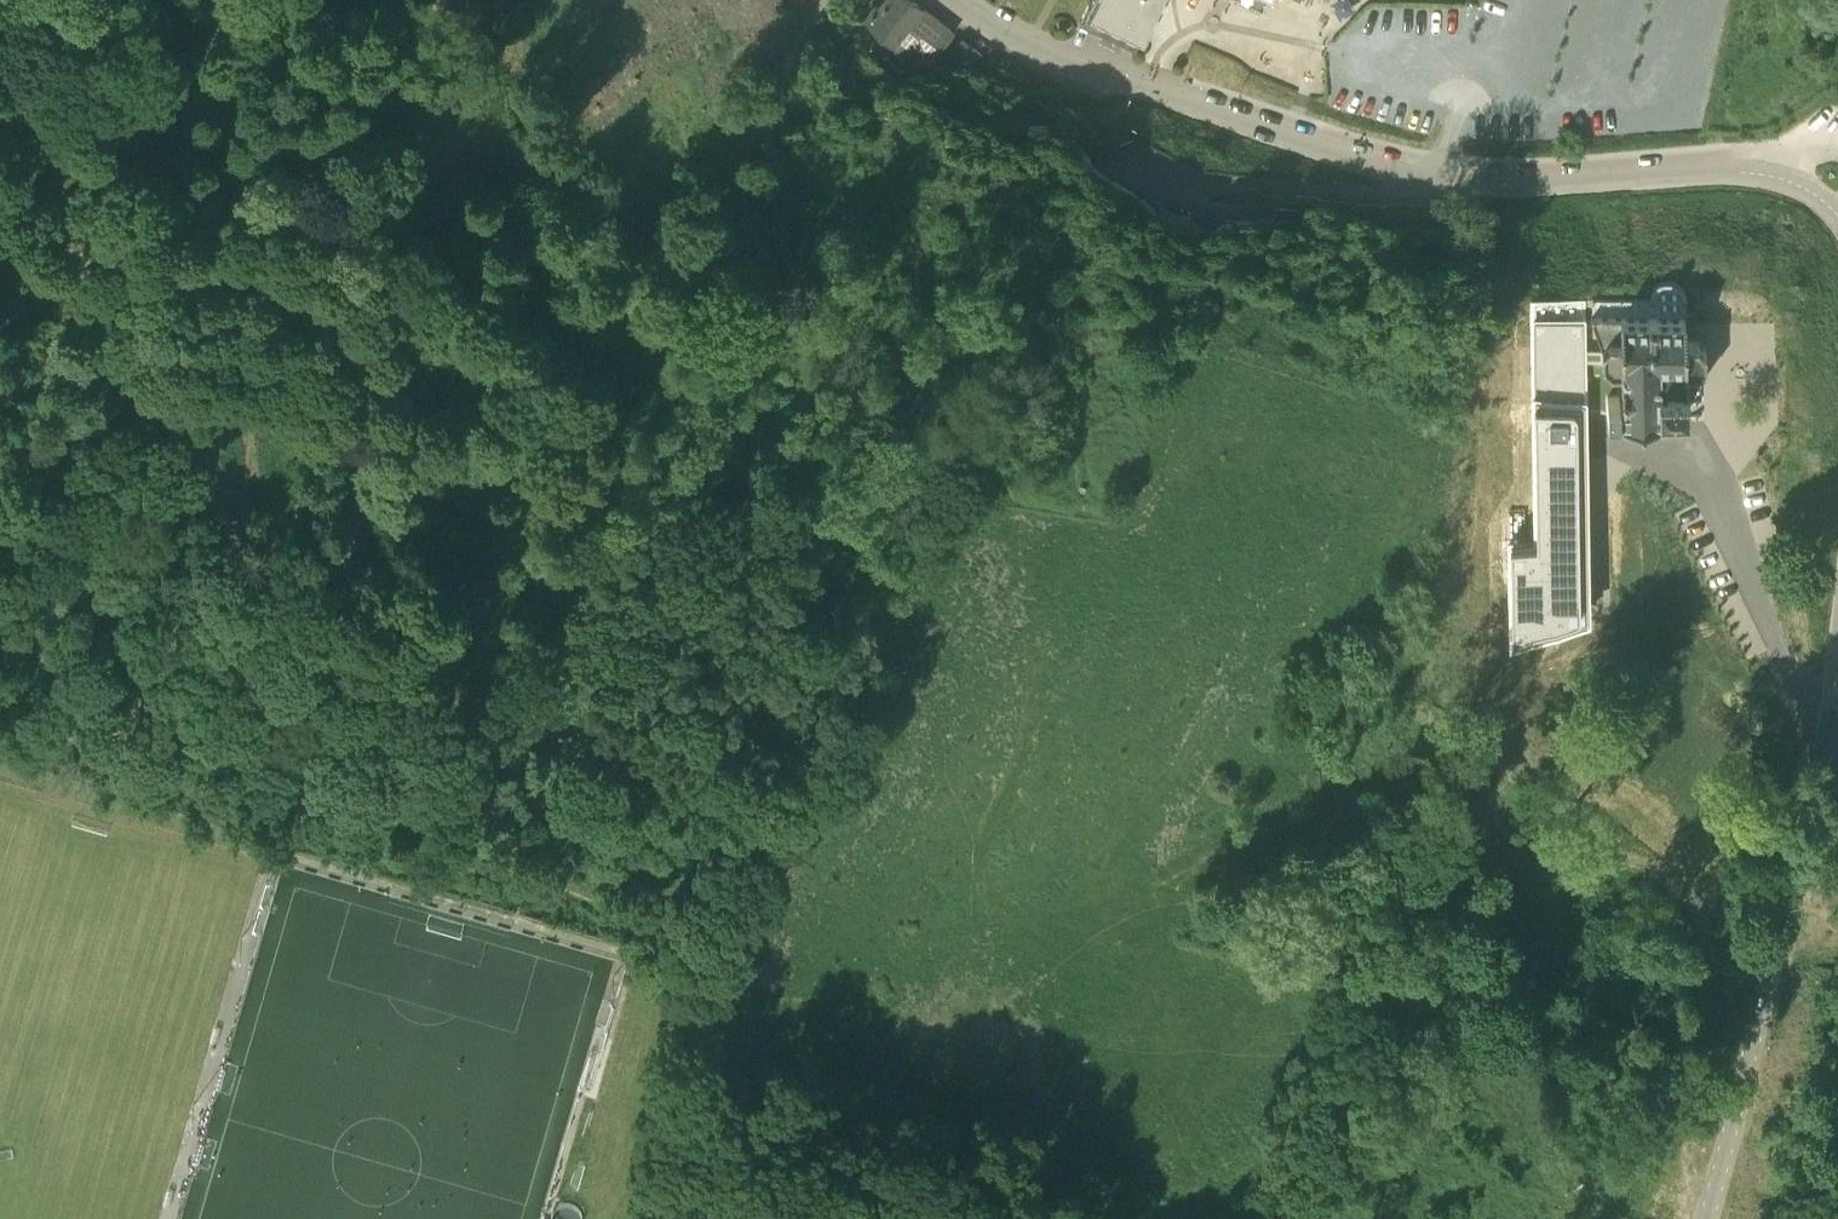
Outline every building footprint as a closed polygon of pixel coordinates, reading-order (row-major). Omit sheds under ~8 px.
[(914,0),(884,0),(869,18),(888,34),(884,39),(895,48),(903,40),(927,60),(952,30),(919,5),(919,4),(914,0)] [(1080,18),(1135,44),(1150,12),(1153,13),(1160,10),(1163,3),(1163,0),(1089,0),(1080,18)] [(906,76),(884,58),(871,74),(894,92),(906,76)] [(1660,449),(1659,417),(1659,415),(1662,415),(1661,402),(1688,401),(1688,367),(1698,367),(1707,359),(1707,343),(1698,334),(1687,334),(1687,314),(1594,314),(1602,345),(1602,356),(1603,397),(1603,411),(1603,450),(1660,449)] [(1541,543),(1515,543),(1516,641),(1591,613),(1589,411),(1592,411),(1603,411),(1603,397),(1587,397),(1587,356),(1602,356),(1602,345),(1587,345),(1587,316),(1538,317),(1538,333),(1521,333),(1521,399),(1539,398),(1541,543)]
